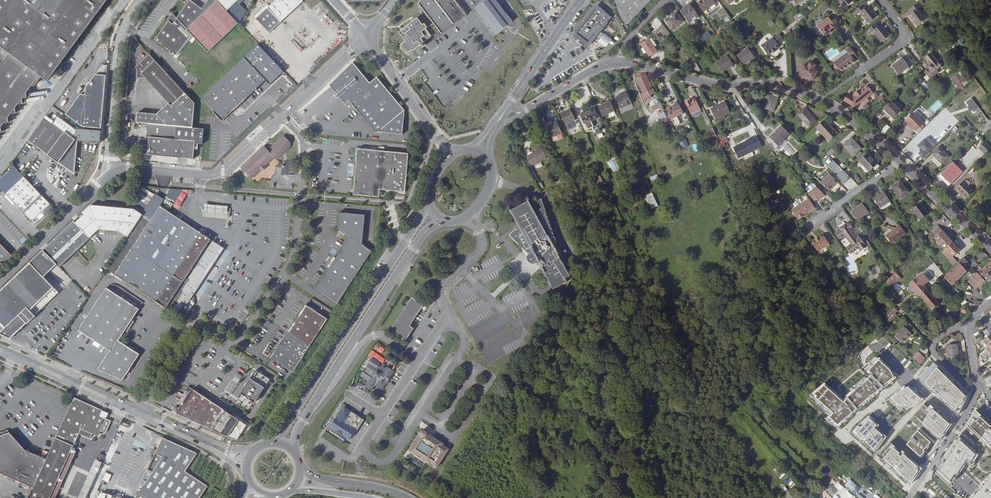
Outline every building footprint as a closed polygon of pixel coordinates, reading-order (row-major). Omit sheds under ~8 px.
[(44,76),(50,81),(111,0),(0,0),(0,132),(4,132),(3,127),(6,122),(11,121),(10,117),(13,113),(19,112),(18,107),(21,103),(26,102),(25,98),(30,97),(29,92),(35,84),(42,75),(44,76)] [(235,21),(227,11),(217,1),(206,12),(202,8),(191,0),(190,0),(177,18),(178,18),(171,24),(168,21),(154,40),(170,51),(169,53),(170,53),(171,54),(172,53),(176,55),(190,35),(206,51),(235,21)] [(216,0),(208,0),(202,8),(206,12),(217,1),(216,0)] [(227,11),(239,0),(216,0),(217,1),(227,11)] [(303,2),(301,0),(279,0),(269,9),(281,22),(303,2)] [(441,33),(466,14),(456,0),(420,0),(418,2),(441,33)] [(475,7),(496,34),(513,21),(497,0),(485,0),(475,7)] [(627,24),(651,0),(615,0),(627,24)] [(713,0),(703,0),(698,4),(704,12),(715,3),(713,0)] [(852,0),(837,0),(844,8),(853,1),(852,0)] [(926,19),(917,8),(921,6),(919,2),(918,2),(908,10),(911,13),(908,15),(917,26),(926,19)] [(330,27),(338,26),(317,4),(311,10),(315,14),(292,35),(306,49),(330,27)] [(699,17),(690,4),(680,11),(689,23),(699,17)] [(877,16),(868,5),(866,8),(864,9),(861,6),(854,12),(856,15),(859,12),(868,23),(877,16)] [(594,11),(575,33),(589,44),(602,28),(604,30),(608,26),(606,24),(607,22),(610,18),(606,14),(608,13),(607,12),(606,12),(605,12),(604,13),(598,8),(595,11),(594,11)] [(672,29),(683,22),(676,13),(670,17),(671,19),(667,22),(672,29)] [(166,20),(168,21),(171,24),(178,18),(177,18),(172,14),(166,20)] [(406,40),(400,44),(406,53),(412,49),(412,50),(420,44),(422,47),(426,44),(424,41),(431,35),(425,27),(427,26),(424,22),(422,24),(417,17),(399,31),(406,40)] [(835,26),(828,17),(817,26),(824,36),(831,32),(830,30),(835,26)] [(789,30),(796,24),(797,23),(796,21),(782,31),(787,37),(792,34),(789,30)] [(890,35),(881,25),(879,26),(876,28),(874,25),(866,31),(869,34),(872,32),(881,42),(890,35)] [(702,43),(711,36),(708,31),(699,39),(702,43)] [(780,47),(778,45),(784,41),(779,34),(773,38),(773,37),(762,45),(769,55),(772,52),(776,50),(780,47)] [(605,36),(599,42),(604,46),(607,46),(611,41),(605,36)] [(651,42),(648,39),(641,44),(643,47),(646,52),(649,57),(657,51),(653,45),(651,42)] [(273,81),(283,72),(258,44),(201,98),(223,121),(265,80),(266,82),(273,81)] [(420,45),(408,55),(413,61),(425,52),(420,45)] [(855,62),(853,59),(857,57),(850,47),(846,50),(848,52),(833,63),(840,72),(855,62)] [(754,57),(749,51),(748,48),(737,56),(743,65),(754,57)] [(759,57),(752,49),(749,51),(756,59),(759,57)] [(936,70),(941,66),(930,53),(924,58),(930,65),(927,67),(928,68),(924,72),(929,79),(938,72),(936,70)] [(185,93),(149,54),(137,66),(137,67),(137,75),(140,78),(146,79),(168,103),(171,106),(185,93)] [(722,72),(733,65),(727,55),(715,63),(722,72)] [(909,67),(902,58),(891,66),(898,75),(909,67)] [(693,71),(698,69),(694,59),(690,61),(693,71)] [(807,78),(814,71),(811,68),(815,64),(811,60),(807,63),(804,60),(797,66),(802,73),(802,74),(804,76),(806,76),(807,78)] [(379,132),(404,110),(377,77),(370,83),(353,62),(328,87),(335,93),(338,97),(345,105),(348,102),(375,132),(379,132)] [(102,128),(107,64),(103,64),(87,86),(86,94),(81,94),(66,115),(83,127),(102,128)] [(653,89),(646,74),(636,79),(643,94),(653,89)] [(37,85),(44,76),(42,75),(35,84),(37,85)] [(873,93),(867,86),(861,90),(860,89),(853,94),(854,96),(860,104),(873,93)] [(643,98),(654,93),(653,89),(643,94),(641,94),(643,98)] [(136,123),(147,124),(187,127),(193,128),(195,104),(185,93),(171,106),(168,103),(156,114),(137,113),(136,123)] [(632,104),(627,93),(616,97),(621,108),(632,104)] [(774,111),(778,98),(772,96),(767,95),(763,108),(774,111)] [(700,109),(695,99),(690,101),(690,100),(685,102),(690,114),(700,109)] [(900,110),(891,101),(883,109),(892,118),(900,110)] [(614,111),(610,102),(598,107),(602,116),(614,111)] [(730,112),(725,102),(710,109),(715,119),(730,112)] [(652,112),(662,107),(660,103),(650,108),(652,112)] [(623,112),(634,107),(632,104),(621,108),(623,112)] [(683,114),(679,104),(675,107),(672,108),(670,107),(668,108),(667,110),(671,119),(677,117),(683,114)] [(816,121),(804,108),(797,114),(809,127),(816,121)] [(575,120),(570,109),(560,114),(565,125),(575,120)] [(598,118),(594,109),(580,115),(584,124),(598,118)] [(664,112),(657,114),(661,123),(667,120),(664,112)] [(914,114),(920,120),(922,118),(922,117),(918,112),(916,112),(914,114)] [(927,119),(923,123),(914,114),(913,113),(905,121),(918,133),(929,122),(927,119)] [(766,127),(774,119),(772,116),(763,125),(765,128),(766,127)] [(69,135),(45,117),(29,140),(50,154),(49,155),(60,163),(61,161),(68,167),(75,167),(78,141),(69,135)] [(677,117),(671,119),(674,125),(676,126),(679,124),(680,122),(677,117)] [(990,128),(990,121),(990,120),(980,130),(985,134),(990,128)] [(836,134),(824,121),(817,128),(829,140),(836,134)] [(562,133),(557,122),(546,127),(552,138),(562,133)] [(147,153),(147,155),(193,159),(194,149),(197,149),(198,144),(198,142),(199,142),(199,140),(201,140),(201,131),(187,129),(187,127),(147,124),(145,148),(143,148),(142,153),(147,153)] [(883,136),(890,128),(887,124),(880,132),(883,136)] [(777,146),(789,134),(781,126),(777,131),(777,132),(775,134),(774,133),(769,138),(777,146)] [(193,128),(187,127),(187,129),(201,131),(201,140),(199,140),(199,142),(198,142),(198,144),(203,144),(204,129),(193,128)] [(716,136),(713,128),(708,130),(712,138),(716,136)] [(69,135),(78,141),(100,143),(101,131),(77,129),(77,130),(73,130),(69,135)] [(267,149),(277,160),(290,147),(290,142),(282,135),(267,149)] [(861,148),(851,138),(844,146),(853,156),(861,148)] [(923,158),(933,147),(925,139),(926,139),(924,138),(916,146),(921,150),(918,153),(923,158)] [(752,152),(747,141),(733,148),(738,158),(752,152)] [(990,149),(984,142),(979,148),(985,154),(990,149)] [(264,146),(240,168),(250,178),(273,156),(264,146)] [(547,158),(541,146),(536,148),(537,150),(527,156),(529,159),(531,162),(532,165),(547,158)] [(949,157),(939,147),(932,153),(936,157),(936,158),(942,164),(949,157)] [(379,191),(405,193),(408,155),(376,153),(376,150),(355,148),(352,179),(354,179),(353,195),(378,197),(379,191)] [(877,164),(868,153),(859,161),(869,172),(873,168),(877,164)] [(613,173),(618,170),(613,160),(607,163),(613,173)] [(60,163),(75,174),(75,167),(68,167),(61,161),(60,163)] [(845,183),(847,182),(852,187),(856,183),(833,161),(828,166),(845,183)] [(958,176),(948,166),(940,174),(947,181),(949,179),(952,182),(958,176)] [(838,182),(825,170),(817,179),(820,182),(828,190),(834,184),(835,185),(838,182)] [(603,175),(597,176),(598,184),(605,183),(603,175)] [(33,222),(51,205),(25,178),(7,195),(33,222)] [(908,192),(904,188),(899,181),(892,187),(901,198),(908,192)] [(973,191),(963,181),(955,189),(965,199),(973,191)] [(825,196),(817,187),(808,193),(814,201),(816,199),(818,201),(825,196)] [(644,196),(651,210),(658,206),(652,192),(644,196)] [(890,202),(884,192),(874,199),(880,208),(890,202)] [(560,252),(555,238),(552,235),(554,234),(551,231),(552,230),(550,227),(551,226),(548,223),(549,222),(547,219),(548,218),(545,215),(547,214),(542,208),(544,206),(541,199),(532,204),(528,198),(526,199),(527,202),(511,210),(510,208),(508,209),(510,215),(512,213),(517,222),(515,223),(518,228),(516,229),(516,228),(509,235),(528,254),(528,255),(528,256),(527,256),(527,257),(527,258),(527,259),(527,260),(527,261),(528,262),(529,262),(529,263),(530,263),(531,264),(532,264),(533,264),(534,264),(535,264),(535,263),(536,263),(537,262),(538,261),(538,260),(539,259),(540,258),(546,265),(542,267),(547,276),(545,277),(553,290),(567,282),(565,278),(570,276),(563,263),(561,260),(560,261),(559,258),(558,258),(557,256),(560,252)] [(815,208),(808,199),(802,203),(791,210),(798,220),(804,216),(803,216),(805,214),(815,208)] [(882,211),(891,204),(890,202),(880,208),(882,211)] [(928,214),(920,203),(912,209),(920,220),(928,214)] [(858,221),(869,213),(862,204),(851,212),(858,221)] [(134,209),(90,205),(43,250),(57,265),(60,267),(99,230),(118,232),(127,238),(143,215),(134,209)] [(127,238),(107,269),(177,316),(223,248),(168,213),(160,207),(151,220),(136,244),(127,238)] [(362,245),(365,215),(340,213),(338,229),(349,236),(315,290),(337,304),(371,251),(362,245)] [(143,215),(127,238),(136,244),(151,220),(143,215)] [(869,244),(861,233),(857,237),(852,230),(856,226),(852,220),(846,225),(845,224),(839,228),(840,229),(835,233),(839,239),(844,235),(851,244),(846,248),(850,254),(858,248),(861,251),(867,247),(866,246),(869,244)] [(892,244),(906,233),(899,225),(886,236),(892,244)] [(952,242),(942,231),(942,230),(938,225),(931,231),(935,237),(934,238),(938,243),(937,244),(939,246),(940,245),(944,250),(953,242),(952,242)] [(809,240),(815,249),(822,244),(823,245),(827,242),(820,232),(816,234),(812,237),(809,240)] [(953,257),(960,251),(953,242),(944,250),(942,252),(954,266),(957,262),(953,257)] [(0,265),(2,264),(0,263),(2,261),(4,261),(5,261),(8,262),(13,257),(0,244),(0,266),(0,265)] [(43,250),(30,263),(0,292),(0,323),(5,329),(0,333),(0,334),(11,339),(27,324),(36,316),(32,312),(56,289),(44,277),(57,265),(43,250)] [(973,262),(967,256),(964,259),(969,264),(970,265),(970,264),(973,262)] [(969,264),(964,259),(963,257),(957,262),(959,264),(959,263),(964,268),(969,264)] [(964,268),(959,263),(959,264),(954,268),(961,277),(967,271),(964,268)] [(978,274),(982,279),(983,277),(990,270),(990,263),(978,274)] [(961,277),(954,268),(944,278),(952,286),(961,277)] [(924,286),(929,281),(933,285),(938,281),(937,280),(935,278),(931,272),(929,269),(923,274),(918,279),(917,278),(909,284),(920,296),(927,290),(924,286)] [(896,272),(885,282),(891,288),(902,278),(896,272)] [(978,274),(977,273),(968,281),(975,289),(978,287),(981,284),(984,281),(982,279),(978,274)] [(990,287),(984,281),(981,284),(978,287),(983,293),(990,287)] [(109,290),(81,332),(113,353),(101,371),(124,382),(141,355),(120,342),(140,310),(109,290)] [(939,303),(927,290),(920,296),(931,310),(939,303)] [(409,326),(418,312),(419,313),(424,305),(412,298),(390,331),(400,338),(405,341),(408,338),(407,338),(413,328),(409,326)] [(291,373),(326,320),(304,305),(270,358),(291,373)] [(888,320),(898,311),(893,306),(884,315),(888,320)] [(179,317),(184,320),(189,313),(184,309),(179,317)] [(911,333),(904,326),(894,335),(902,344),(907,339),(906,338),(911,333)] [(977,343),(980,347),(985,343),(987,347),(990,343),(990,335),(977,343)] [(990,352),(990,343),(987,347),(985,348),(988,351),(986,353),(985,352),(980,356),(983,359),(990,352)] [(373,349),(382,354),(385,348),(376,344),(373,349)] [(959,356),(956,344),(946,346),(948,358),(959,356)] [(983,359),(981,360),(984,364),(989,359),(988,359),(990,357),(990,358),(990,352),(983,359)] [(920,364),(925,359),(921,354),(915,360),(920,364)] [(387,383),(391,376),(391,375),(394,372),(386,367),(385,368),(384,367),(380,365),(381,363),(372,358),(368,365),(369,365),(366,369),(365,369),(361,376),(369,381),(365,386),(372,391),(375,385),(382,390),(387,383)] [(891,369),(880,359),(879,360),(877,359),(867,369),(875,376),(882,387),(884,388),(895,378),(891,369)] [(919,380),(958,415),(965,401),(964,401),(967,396),(965,394),(965,393),(954,382),(950,386),(946,381),(949,378),(934,362),(919,380)] [(255,370),(239,393),(246,398),(246,399),(248,400),(248,399),(253,403),(269,380),(255,370)] [(882,387),(875,376),(871,379),(878,390),(882,387)] [(872,398),(879,392),(878,390),(871,379),(870,378),(858,388),(859,390),(855,393),(853,392),(847,397),(857,408),(858,409),(865,404),(864,403),(871,397),(872,398)] [(954,382),(949,378),(946,381),(950,386),(954,382)] [(852,413),(851,413),(841,400),(823,385),(810,396),(831,414),(829,416),(840,426),(847,419),(846,418),(852,413)] [(906,388),(904,386),(891,397),(892,398),(891,400),(895,405),(901,410),(904,406),(908,410),(912,406),(913,408),(922,400),(921,399),(922,398),(913,390),(912,391),(910,390),(911,388),(908,386),(906,388)] [(192,389),(176,413),(213,430),(225,411),(204,397),(192,389)] [(857,408),(847,397),(841,400),(851,413),(857,408)] [(109,413),(74,398),(47,459),(34,487),(29,497),(50,497),(74,445),(80,433),(91,437),(93,433),(95,434),(96,432),(99,431),(100,432),(101,430),(106,433),(112,421),(106,419),(109,413)] [(933,410),(934,408),(930,405),(928,408),(924,405),(916,413),(918,416),(916,417),(923,423),(925,425),(924,427),(934,437),(935,437),(938,439),(941,436),(943,437),(951,426),(933,410)] [(357,431),(364,420),(344,407),(340,414),(337,418),(336,417),(330,427),(349,440),(355,431),(357,431)] [(933,410),(951,426),(952,425),(934,408),(933,410)] [(976,410),(966,426),(990,448),(990,424),(976,410)] [(837,429),(840,426),(829,416),(826,419),(837,429)] [(876,428),(879,425),(873,420),(868,416),(857,425),(859,426),(854,432),(858,436),(857,437),(867,446),(868,445),(876,451),(885,438),(882,435),(884,434),(879,430),(878,431),(875,429),(876,428)] [(437,467),(449,449),(442,445),(443,444),(427,433),(426,432),(426,431),(425,431),(424,430),(423,430),(422,431),(421,431),(420,432),(420,433),(420,434),(420,435),(409,451),(430,464),(431,463),(437,467)] [(47,459),(26,449),(10,433),(0,437),(0,473),(1,472),(34,487),(47,459)] [(910,448),(923,459),(928,455),(926,453),(933,445),(921,434),(915,440),(917,441),(910,448)] [(162,437),(159,436),(145,467),(148,469),(162,437)] [(959,436),(935,473),(949,486),(966,463),(971,466),(979,455),(959,436)] [(148,469),(153,471),(135,497),(200,497),(208,486),(186,471),(198,453),(162,437),(148,469)] [(888,443),(880,454),(882,456),(880,458),(908,483),(909,481),(912,483),(920,471),(917,468),(919,466),(913,461),(912,462),(905,455),(906,454),(902,450),(900,452),(899,453),(897,451),(899,450),(892,445),(891,446),(888,443)] [(74,445),(50,497),(56,497),(77,451),(74,445)] [(913,461),(906,454),(905,455),(912,462),(913,461)] [(988,477),(969,497),(990,497),(990,474),(988,477)] [(851,492),(857,486),(850,479),(844,485),(851,492)] [(830,485),(828,488),(830,490),(828,493),(832,497),(837,492),(830,485)]
